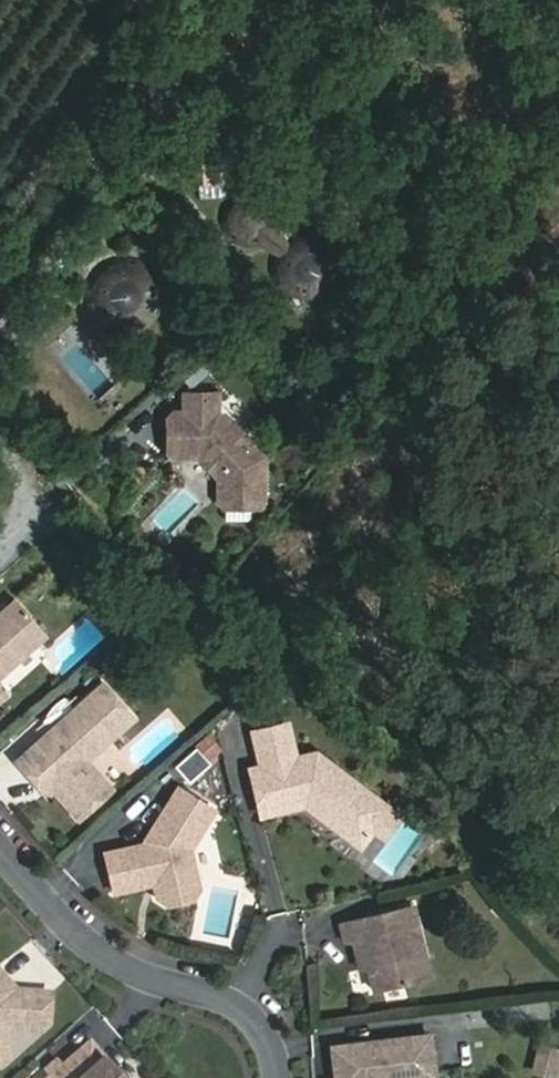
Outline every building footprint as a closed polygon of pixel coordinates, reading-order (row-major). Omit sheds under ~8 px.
[(261,244),(281,248),(284,232),(264,228),(261,244)] [(301,238),(291,275),(316,281),(325,244),(301,238)] [(125,343),(136,341),(142,338),(151,332),(155,327),(159,323),(164,312),(166,307),(167,295),(166,289),(163,278),(157,268),(153,263),(144,256),(138,254),(127,250),(121,250),(116,250),(104,253),(94,258),(85,266),(78,276),(76,281),(73,292),(73,298),(74,304),(77,315),(83,325),(87,330),(96,337),(102,340),(107,342),(119,343),(125,343)] [(182,370),(189,385),(208,377),(202,362),(182,370)] [(236,424),(229,424),(215,410),(214,391),(181,392),(182,411),(171,412),(166,417),(167,450),(173,456),(205,454),(218,467),(219,504),(223,508),(257,506),(262,501),(260,457),(247,443),(247,435),(236,424)] [(96,575),(90,581),(99,591),(105,585),(96,575)] [(0,613),(0,676),(46,634),(15,599),(0,613)] [(128,609),(118,618),(124,624),(134,616),(128,609)] [(133,718),(103,685),(17,761),(38,784),(49,775),(57,784),(52,788),(78,818),(110,789),(85,760),(100,747),(133,718)] [(287,724),(253,732),(261,766),(250,769),(262,815),(305,805),(361,845),(374,827),(387,808),(389,806),(315,753),(295,758),(287,724)] [(195,746),(173,766),(187,780),(208,761),(195,746)] [(100,747),(85,760),(110,789),(125,776),(100,747)] [(49,775),(38,784),(46,794),(52,788),(57,784),(49,775)] [(145,845),(104,855),(114,894),(141,887),(140,881),(152,879),(157,898),(167,905),(193,898),(199,888),(189,849),(213,810),(178,788),(144,842),(145,845)] [(387,808),(374,827),(386,836),(399,817),(387,808)] [(412,906),(340,923),(344,942),(352,940),(357,959),(365,957),(367,967),(373,990),(414,980),(408,958),(424,954),(412,906)] [(424,954),(408,958),(414,980),(430,976),(424,954)] [(365,957),(357,959),(360,969),(367,967),(365,957)] [(1,1067),(11,1058),(12,1030),(41,1032),(49,1024),(51,992),(14,990),(0,974),(0,1066),(1,1067)] [(333,1047),(337,1076),(350,1075),(350,1077),(424,1077),(435,1077),(430,1034),(333,1047)] [(46,1071),(51,1077),(52,1077),(122,1077),(90,1043),(64,1066),(58,1060),(46,1071)] [(540,1046),(534,1071),(558,1077),(558,1051),(540,1046)]
